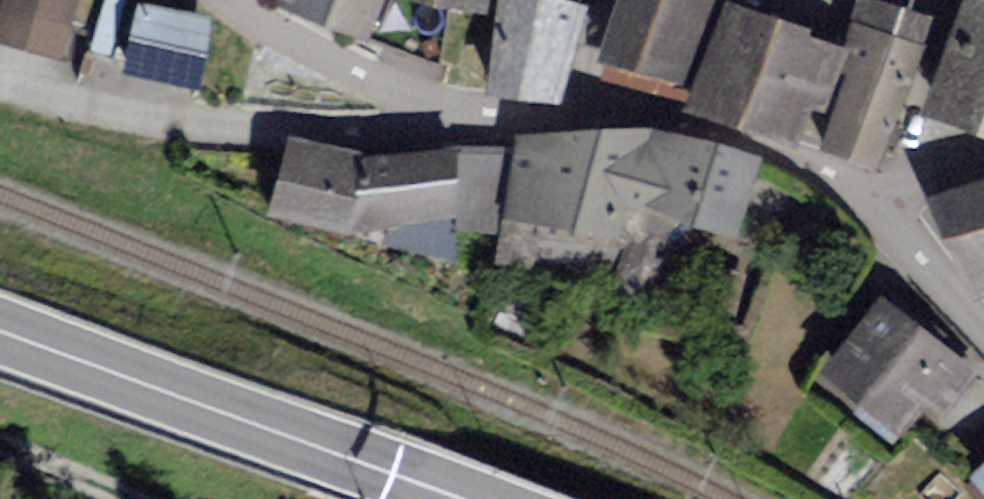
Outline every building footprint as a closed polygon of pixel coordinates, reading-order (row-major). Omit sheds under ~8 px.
[(9,13),(83,32),(91,0),(12,0),(9,13)] [(299,1),(378,37),(390,0),(300,0),(299,1)] [(378,37),(480,83),(493,12),(429,0),(390,0),(378,37)] [(493,12),(500,13),(503,0),(429,0),(493,12)] [(491,96),(573,110),(589,9),(536,0),(507,0),(491,96)] [(609,65),(704,93),(731,0),(628,0),(609,65)] [(215,12),(140,2),(131,74),(206,83),(215,12)] [(887,170),(939,22),(875,3),(860,52),(835,118),(823,149),(887,170)] [(930,117),(983,138),(983,6),(975,3),(930,117)] [(741,8),(700,108),(812,152),(824,115),(835,118),(860,52),(741,8)] [(748,257),(771,164),(733,146),(665,132),(617,133),(522,141),(520,153),(509,239),(636,249),(679,250),(748,257)] [(368,231),(382,161),(299,143),(277,223),(365,244),(368,231)] [(462,151),(382,161),(368,231),(462,236),(462,151)] [(509,239),(520,153),(462,151),(462,236),(509,239)] [(982,303),(983,303),(983,192),(935,207),(982,303)] [(895,300),(830,376),(907,441),(972,364),(895,300)]
